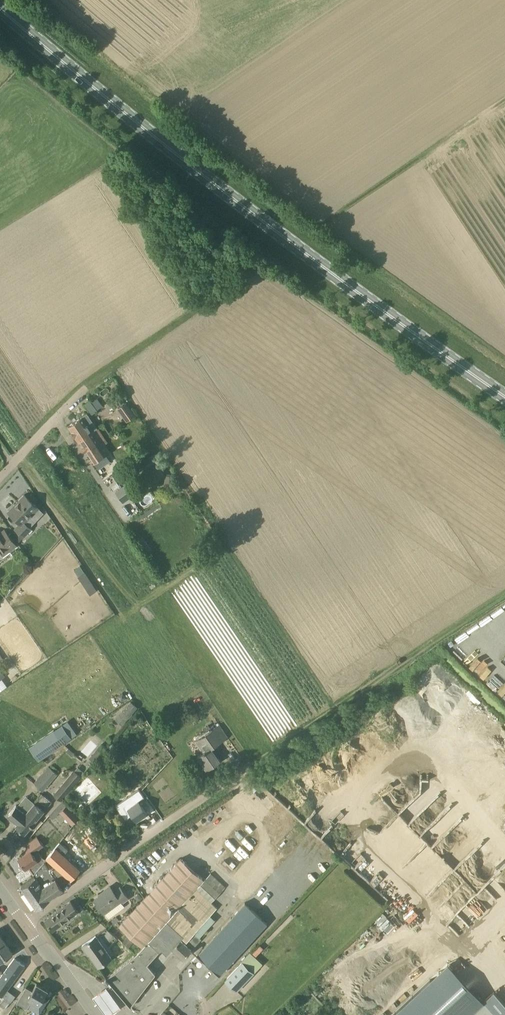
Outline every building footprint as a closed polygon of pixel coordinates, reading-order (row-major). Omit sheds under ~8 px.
[(91,403),(97,410),(101,407),(95,400),(91,403)] [(90,401),(84,405),(91,414),(97,410),(90,401)] [(126,402),(117,408),(126,422),(135,415),(126,402)] [(78,441),(96,428),(87,413),(68,426),(78,441)] [(101,447),(107,443),(108,442),(98,427),(96,428),(78,441),(88,456),(93,463),(94,464),(98,470),(110,461),(105,454),(106,454),(101,447)] [(142,461),(146,468),(160,459),(156,452),(142,461)] [(165,475),(164,485),(172,486),(174,476),(165,475)] [(139,491),(132,480),(116,491),(123,502),(139,491)] [(38,507),(24,494),(8,512),(20,523),(15,528),(19,531),(24,536),(31,528),(24,522),(31,515),(38,507)] [(9,550),(16,545),(4,530),(0,533),(0,552),(7,547),(9,550)] [(24,536),(19,531),(14,536),(19,541),(24,536)] [(142,536),(136,541),(145,554),(152,549),(142,536)] [(90,594),(97,589),(86,571),(79,575),(90,594)] [(118,696),(121,701),(127,697),(123,692),(118,696)] [(129,705),(125,709),(131,715),(135,710),(129,705)] [(175,716),(169,720),(172,725),(178,722),(175,716)] [(69,719),(29,745),(38,760),(78,734),(69,719)] [(225,738),(217,726),(212,730),(208,725),(203,729),(207,733),(195,741),(203,752),(198,756),(207,769),(219,760),(211,748),(225,738)] [(66,751),(72,757),(75,754),(69,748),(66,751)] [(56,774),(49,768),(36,784),(43,790),(56,774)] [(81,776),(74,770),(54,794),(60,800),(81,776)] [(49,805),(39,797),(25,813),(17,806),(16,808),(15,807),(7,816),(16,824),(15,825),(25,834),(49,805)] [(138,801),(133,805),(129,798),(118,806),(122,812),(128,808),(136,820),(146,813),(138,801)] [(63,801),(51,813),(54,816),(66,804),(63,801)] [(60,812),(72,824),(79,816),(67,805),(60,812)] [(94,816),(99,812),(95,807),(90,811),(94,816)] [(43,845),(37,836),(26,844),(28,847),(22,852),(23,855),(18,858),(25,869),(38,860),(33,853),(43,845)] [(63,854),(68,849),(60,842),(46,858),(54,865),(61,871),(70,879),(70,880),(71,880),(79,870),(63,854)] [(181,858),(119,925),(142,946),(203,879),(181,858)] [(70,879),(61,871),(54,865),(49,870),(44,861),(33,874),(35,877),(21,886),(36,908),(63,889),(70,880),(70,879)] [(180,938),(185,943),(194,932),(210,915),(216,908),(210,902),(224,886),(210,873),(204,880),(143,946),(137,952),(138,953),(107,978),(106,978),(104,979),(107,982),(109,981),(114,987),(130,1006),(155,974),(147,964),(159,950),(162,949),(167,954),(172,948),(180,938)] [(128,898),(120,887),(114,892),(110,886),(101,892),(103,894),(94,900),(104,913),(106,912),(109,917),(124,906),(121,903),(128,898)] [(78,912),(70,901),(45,920),(52,931),(78,912)] [(266,922),(244,902),(196,954),(219,974),(266,922)] [(118,938),(106,927),(96,935),(82,945),(97,967),(114,955),(107,945),(118,938)] [(201,938),(194,932),(185,943),(180,938),(172,948),(183,958),(192,949),(191,949),(201,938)] [(128,935),(123,941),(129,946),(134,941),(128,935)] [(4,941),(0,944),(0,962),(13,953),(4,941)] [(264,948),(260,945),(252,953),(256,956),(264,948)] [(14,958),(0,978),(0,1005),(5,1009),(11,1001),(3,995),(25,966),(14,958)] [(254,972),(243,961),(225,980),(237,991),(254,972)] [(483,1001),(447,963),(391,1014),(468,1014),(483,1001)] [(48,990),(36,983),(32,991),(26,987),(17,1002),(20,1004),(27,1009),(32,1000),(39,1005),(48,990)] [(92,994),(107,1014),(121,1005),(106,984),(92,994)] [(494,991),(483,1001),(468,1014),(504,1014),(504,1003),(494,991)]
